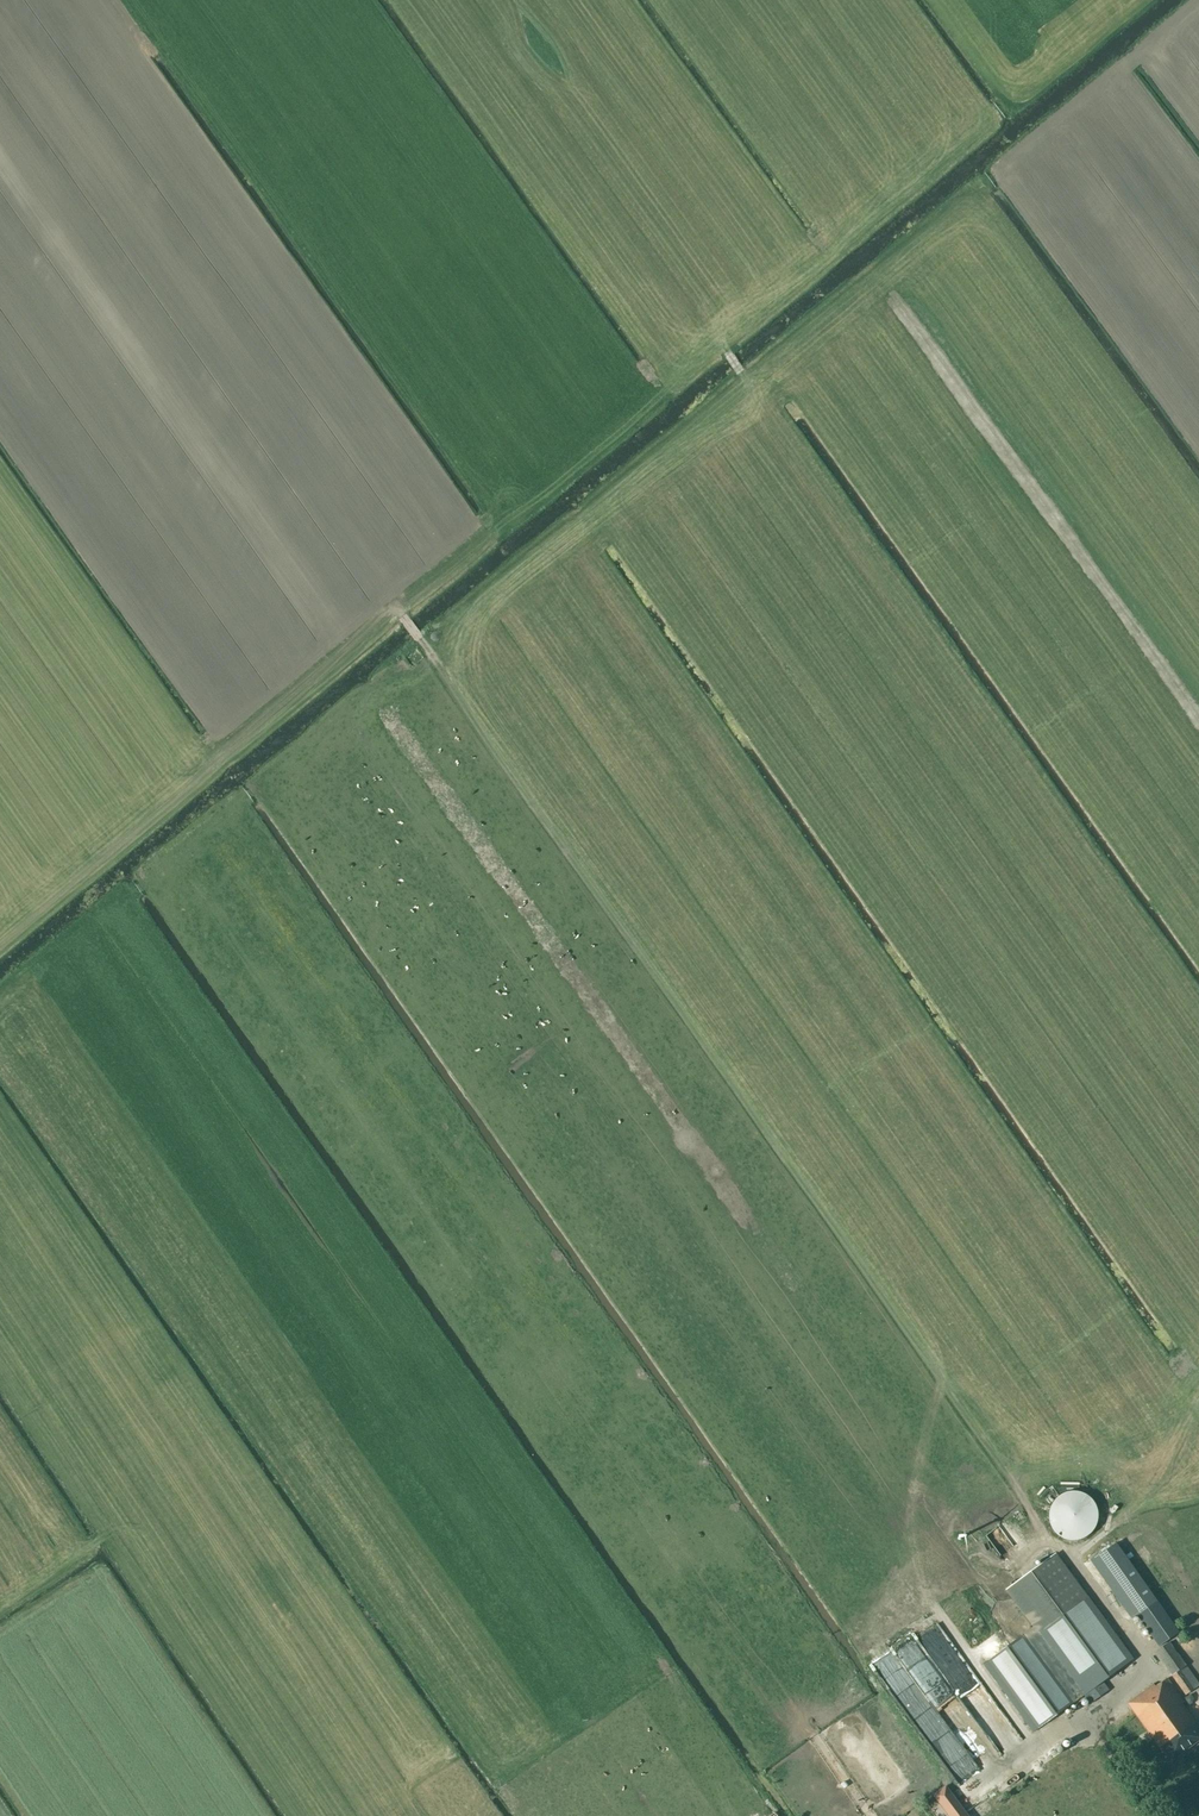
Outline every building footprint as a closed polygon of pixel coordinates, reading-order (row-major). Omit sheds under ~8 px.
[(731,350),(724,356),(737,372),(744,367),(731,350)] [(411,661),(421,655),(417,649),(407,654),(411,661)] [(1018,1522),(1011,1513),(1000,1521),(1007,1530),(1018,1522)] [(999,1523),(987,1530),(1002,1552),(1014,1544),(999,1523)] [(1115,1543),(1090,1560),(1131,1617),(1155,1600),(1115,1543)] [(1132,1660),(1054,1554),(1006,1589),(1033,1626),(986,1661),(1037,1730),(1083,1696),(1090,1704),(1109,1690),(1103,1682),(1132,1660)] [(1179,1633),(1157,1600),(1136,1614),(1158,1647),(1179,1633)] [(1155,1652),(1186,1695),(1198,1685),(1198,1684),(1169,1642),(1155,1652)] [(1127,1703),(1170,1762),(1198,1740),(1198,1728),(1182,1704),(1184,1702),(1167,1678),(1155,1686),(1153,1684),(1127,1703)]
